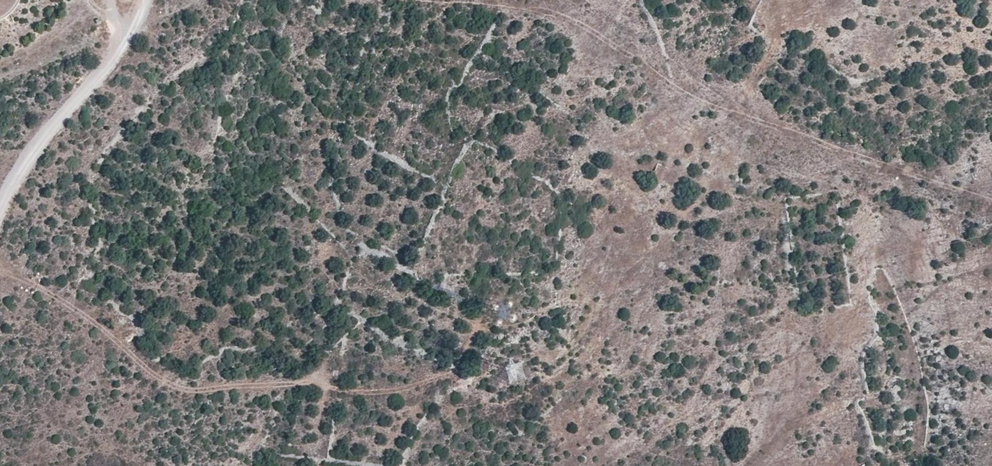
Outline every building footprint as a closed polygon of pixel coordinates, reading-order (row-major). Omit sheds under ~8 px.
[(3,20),(8,18),(13,14),(16,10),(20,5),(22,0),(0,0),(0,22),(3,20)]
